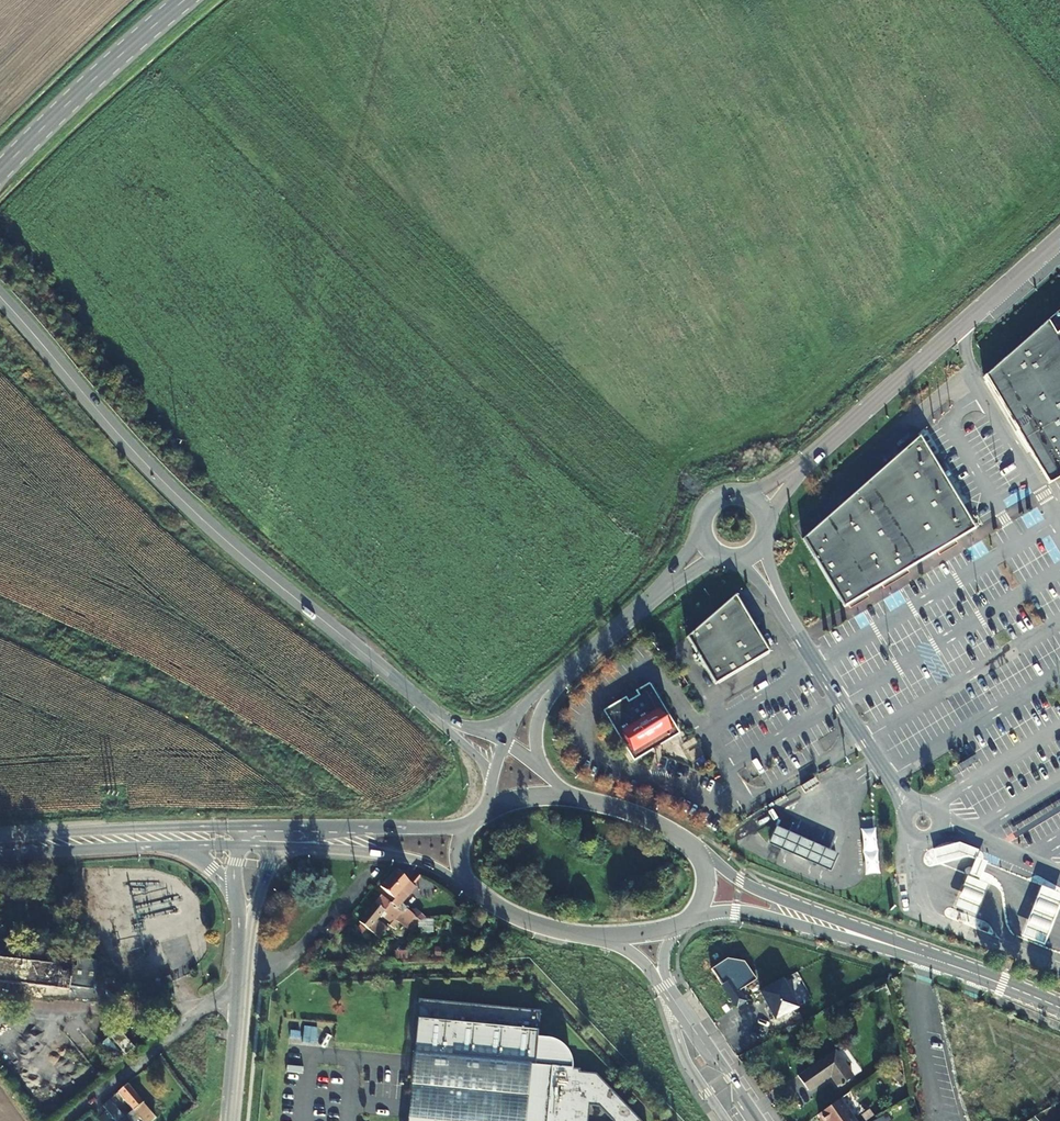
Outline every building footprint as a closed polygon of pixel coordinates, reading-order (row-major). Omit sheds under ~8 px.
[(987,383),(1033,458),(1045,451),(1059,475),(1059,339),(1058,340),(1050,327),(987,383)] [(920,437),(868,482),(918,564),(975,529),(920,437)] [(1033,458),(1049,485),(1059,478),(1059,475),(1045,451),(1033,458)] [(827,518),(871,592),(918,564),(868,482),(833,513),(827,518)] [(827,518),(803,540),(844,608),(871,592),(827,518)] [(735,596),(686,639),(714,686),(769,653),(735,596)] [(670,654),(664,658),(670,666),(675,663),(670,654)] [(682,675),(676,679),(682,689),(688,686),(682,675)] [(649,684),(603,712),(633,761),(647,753),(679,734),(649,684)] [(681,744),(692,768),(706,761),(695,737),(681,744)] [(814,778),(800,786),(805,794),(819,785),(814,778)] [(1013,833),(1014,835),(1016,837),(1059,811),(1059,805),(1013,833)] [(775,827),(768,845),(793,856),(801,838),(775,827)] [(875,828),(860,830),(864,876),(879,875),(875,828)] [(812,843),(801,838),(793,856),(804,861),(812,843)] [(812,843),(804,861),(830,872),(838,854),(812,843)] [(933,851),(937,864),(967,856),(974,859),(974,857),(977,851),(959,844),(933,851)] [(973,865),(969,875),(980,879),(984,869),(986,862),(976,858),(973,865)] [(392,902),(390,904),(396,909),(403,915),(409,910),(417,917),(427,906),(418,898),(408,909),(403,905),(417,889),(397,871),(382,887),(394,899),(392,902)] [(952,909),(975,918),(982,900),(989,884),(966,875),(959,892),(952,909)] [(1020,937),(1043,946),(1053,921),(1059,903),(1059,894),(1040,886),(1030,912),(1020,937)] [(396,909),(390,904),(382,897),(359,921),(378,937),(385,929),(377,922),(385,913),(394,920),(390,925),(395,930),(399,925),(409,933),(420,920),(417,917),(409,910),(403,915),(396,909)] [(68,990),(71,968),(0,959),(0,982),(68,990)] [(743,1000),(727,973),(717,980),(733,1007),(743,1000)] [(165,979),(167,985),(175,983),(175,981),(174,976),(165,979)] [(799,1007),(782,977),(757,992),(774,1021),(799,1007)] [(595,1074),(579,1073),(579,1070),(571,1069),(570,1062),(568,1055),(561,1045),(550,1039),(537,1038),(540,1011),(418,1000),(413,1054),(529,1065),(524,1120),(640,1120),(595,1074)] [(303,1027),(303,1040),(315,1041),(316,1027),(303,1027)] [(111,1038),(126,1055),(135,1048),(120,1031),(111,1038)] [(107,1039),(102,1043),(114,1057),(119,1053),(107,1039)] [(66,1095),(93,1074),(67,1041),(41,1062),(66,1095)] [(814,1065),(798,1074),(806,1087),(821,1078),(822,1079),(830,1075),(837,1087),(851,1078),(835,1051),(813,1064),(814,1065)] [(407,1118),(434,1120),(524,1120),(529,1065),(413,1054),(407,1118)] [(139,1118),(141,1120),(151,1120),(154,1119),(127,1086),(118,1093),(132,1109),(139,1118)] [(818,1113),(823,1120),(854,1120),(839,1099),(818,1113)] [(110,1100),(102,1107),(114,1120),(116,1120),(122,1116),(110,1100)] [(139,1118),(132,1109),(125,1114),(130,1120),(135,1120),(139,1118)]
